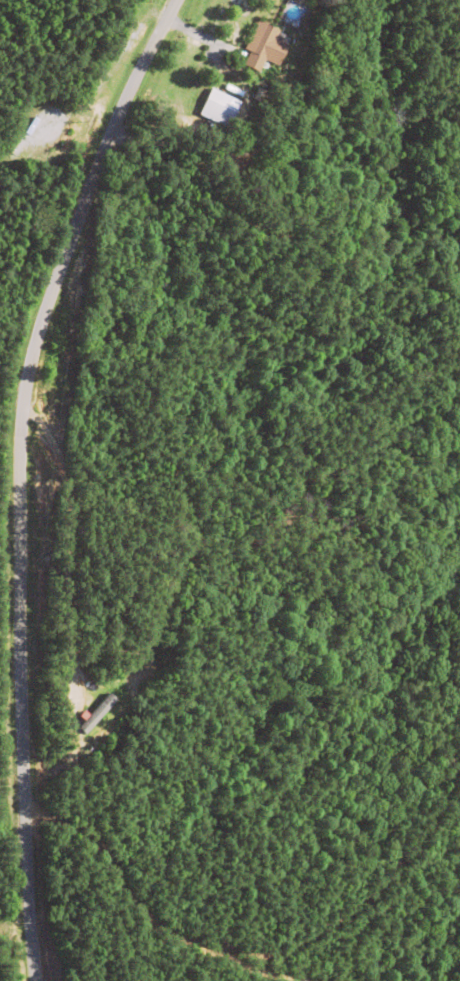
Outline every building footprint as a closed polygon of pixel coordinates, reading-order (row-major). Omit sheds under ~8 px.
[(238,63),(257,72),(276,31),(257,22),(238,63)] [(197,116),(226,129),(238,101),(209,89),(197,116)]
